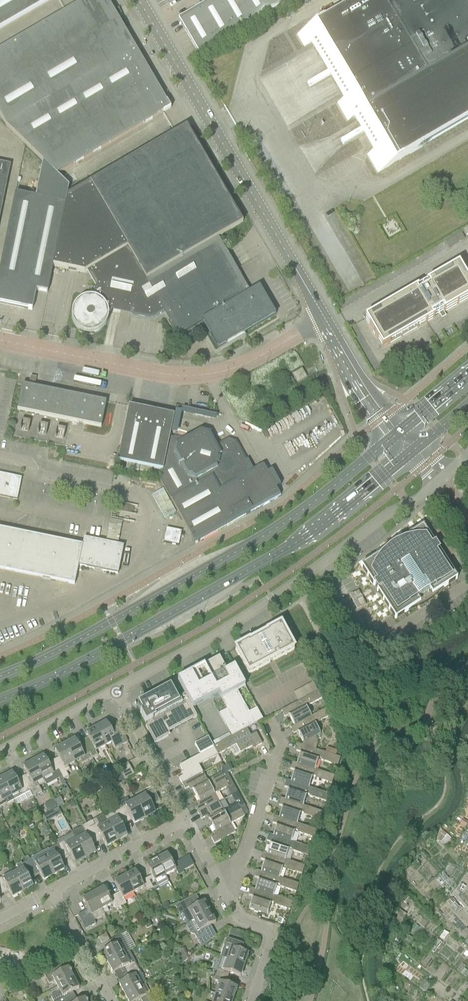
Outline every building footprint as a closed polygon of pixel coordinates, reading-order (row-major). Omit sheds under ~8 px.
[(51,0),(0,0),(0,30),(51,0)] [(40,26),(75,85),(135,49),(106,0),(85,0),(40,26)] [(187,15),(178,20),(182,27),(185,28),(184,30),(198,54),(290,0),(212,0),(187,15)] [(305,29),(297,34),(304,47),(314,41),(346,97),(337,103),(347,121),(357,115),(376,149),(367,154),(377,173),(422,147),(421,146),(467,119),(467,0),(357,0),(342,9),(341,8),(305,29)] [(42,162),(56,175),(170,109),(135,49),(75,85),(40,26),(0,50),(0,116),(5,126),(42,162)] [(306,74),(321,65),(318,61),(303,70),(306,74)] [(89,183),(164,312),(178,336),(202,322),(218,349),(275,315),(259,287),(243,297),(220,257),(226,254),(217,238),(243,223),(186,127),(89,183)] [(52,267),(67,196),(66,197),(69,187),(56,175),(42,162),(35,197),(14,193),(0,264),(0,303),(31,310),(35,290),(47,293),(52,267)] [(9,166),(0,164),(0,213),(9,166)] [(156,316),(164,312),(89,183),(67,196),(52,267),(84,273),(89,270),(98,285),(95,287),(93,297),(91,297),(89,297),(88,297),(86,297),(84,298),(83,298),(81,299),(80,300),(79,300),(77,301),(76,303),(75,304),(74,305),(73,307),(72,308),(72,310),(71,311),(71,313),(71,315),(71,316),(71,318),(71,319),(72,321),(72,322),(73,324),(74,325),(75,327),(76,328),(77,329),(78,330),(80,331),(81,332),(83,333),(85,333),(87,334),(89,334),(90,334),(92,334),(94,333),(96,333),(97,332),(99,331),(100,331),(101,330),(103,328),(104,327),(105,326),(106,325),(106,323),(107,321),(107,320),(108,318),(108,317),(108,315),(108,313),(108,311),(111,311),(112,304),(132,308),(131,315),(146,318),(148,318),(149,318),(150,318),(151,318),(152,318),(154,317),(155,317),(156,316)] [(460,265),(459,265),(459,264),(426,283),(427,284),(428,283),(429,286),(418,292),(416,290),(418,289),(417,288),(377,311),(377,312),(378,312),(379,314),(372,318),(371,316),(371,315),(365,318),(382,348),(418,327),(417,326),(416,324),(424,320),(425,322),(425,323),(434,318),(434,317),(432,317),(431,315),(442,308),(444,311),(442,312),(443,313),(467,298),(467,278),(460,265)] [(291,375),(297,384),(307,378),(301,369),(291,375)] [(17,410),(70,421),(101,427),(106,402),(22,385),(17,410)] [(127,416),(117,461),(162,471),(160,482),(190,535),(194,544),(280,497),(263,466),(250,473),(249,471),(250,466),(247,460),(236,441),(228,439),(216,445),(209,433),(206,433),(200,431),(185,439),(173,436),(173,438),(169,437),(174,416),(129,406),(127,416)] [(216,424),(217,418),(182,410),(180,417),(216,424)] [(182,414),(175,412),(171,435),(177,437),(182,414)] [(19,429),(28,431),(30,422),(21,420),(19,429)] [(37,433),(46,435),(47,426),(39,424),(37,433)] [(54,437),(63,438),(65,429),(56,427),(54,437)] [(15,500),(17,500),(21,478),(15,477),(12,476),(0,474),(0,497),(15,500)] [(175,513),(163,490),(151,497),(164,519),(175,513)] [(110,520),(105,543),(118,545),(122,523),(110,520)] [(361,566),(366,575),(373,586),(375,585),(378,590),(376,591),(395,619),(408,611),(408,610),(410,609),(414,607),(419,606),(423,604),(427,601),(431,599),(435,595),(438,592),(441,588),(444,587),(457,579),(438,550),(437,551),(434,547),(435,546),(422,526),(399,541),(401,545),(397,547),(391,551),(387,554),(384,551),(361,566)] [(433,532),(448,556),(454,551),(439,528),(433,532)] [(74,585),(78,566),(118,574),(123,546),(118,545),(105,543),(84,538),(82,546),(0,529),(0,570),(74,585)] [(181,532),(166,529),(163,543),(178,546),(181,532)] [(356,601),(360,608),(366,605),(362,598),(356,601)] [(235,649),(240,658),(248,674),(294,649),(281,625),(267,632),(268,634),(250,644),(249,642),(235,649)] [(195,671),(177,681),(184,694),(192,709),(210,699),(218,695),(226,710),(219,714),(225,726),(229,724),(235,735),(253,725),(262,720),(256,709),(248,713),(241,699),(238,694),(237,691),(244,687),(234,668),(223,673),(216,660),(195,671)] [(192,709),(184,694),(178,697),(171,684),(144,698),(145,700),(138,704),(142,712),(140,713),(147,726),(145,727),(154,744),(168,736),(167,733),(197,717),(192,709)] [(288,715),(294,726),(311,717),(305,706),(308,705),(308,706),(321,699),(318,691),(281,711),(284,717),(288,715)] [(302,742),(301,745),(301,746),(315,750),(318,743),(315,737),(320,734),(314,723),(316,722),(317,723),(330,716),(327,708),(311,717),(294,726),(290,728),(293,734),(297,732),(302,742)] [(106,723),(96,729),(105,746),(111,742),(113,746),(118,747),(127,742),(119,727),(113,725),(109,728),(106,723)] [(89,740),(83,743),(92,759),(98,756),(95,751),(105,746),(96,729),(86,734),(89,740)] [(247,729),(213,747),(217,755),(236,745),(240,753),(255,745),(256,747),(262,744),(256,733),(250,736),(247,729)] [(194,745),(200,755),(213,747),(208,737),(194,745)] [(75,740),(65,745),(74,763),(79,759),(82,764),(87,761),(92,759),(89,754),(83,743),(78,746),(75,740)] [(300,753),(296,764),(315,770),(318,758),(321,759),(321,760),(337,766),(340,758),(315,750),(301,746),(301,745),(298,744),(296,751),(300,753)] [(60,761),(55,764),(63,780),(69,777),(66,772),(70,770),(67,766),(74,763),(65,745),(54,751),(60,761)] [(184,775),(178,778),(182,784),(203,773),(199,765),(216,756),(214,764),(212,765),(213,767),(221,763),(217,755),(213,747),(200,755),(179,766),(184,775)] [(44,757),(33,762),(41,777),(42,779),(46,785),(58,779),(61,785),(65,783),(63,780),(55,764),(49,767),(44,757)] [(29,778),(23,781),(32,797),(41,792),(36,783),(42,779),(33,762),(23,768),(29,778)] [(120,774),(124,780),(134,775),(128,763),(117,768),(120,774)] [(294,771),(290,782),(309,788),(312,776),(315,777),(315,778),(331,784),(334,776),(315,770),(296,764),(292,763),(290,769),(294,771)] [(230,764),(224,767),(227,773),(233,770),(230,764)] [(190,787),(195,796),(225,780),(221,773),(207,781),(203,773),(182,784),(185,790),(190,787)] [(12,774),(1,780),(10,797),(11,796),(13,800),(16,806),(32,797),(23,781),(18,784),(12,774)] [(0,780),(0,808),(7,804),(13,800),(11,796),(10,797),(1,780),(0,780)] [(195,808),(198,814),(219,803),(214,794),(228,787),(225,780),(195,796),(200,805),(195,808)] [(288,789),(284,800),(303,806),(306,795),(309,796),(309,797),(325,802),(328,794),(309,788),(290,782),(286,781),(284,787),(288,789)] [(137,800),(135,801),(144,818),(155,813),(152,807),(160,803),(153,789),(143,794),(144,796),(137,800)] [(54,802),(58,808),(64,805),(60,799),(54,802)] [(117,805),(119,810),(125,821),(131,818),(134,824),(144,818),(135,801),(130,804),(127,799),(117,805)] [(282,807),(278,818),(297,824),(300,813),(303,814),(303,815),(319,820),(322,812),(303,806),(284,800),(280,799),(278,805),(282,807)] [(52,811),(56,809),(53,802),(44,806),(48,813),(52,811)] [(207,816),(211,826),(241,810),(237,803),(223,811),(219,803),(198,814),(201,820),(207,816)] [(56,809),(52,811),(56,817),(61,814),(58,808),(56,809)] [(36,810),(23,817),(25,822),(39,815),(36,810)] [(117,819),(107,824),(116,841),(126,836),(120,824),(125,821),(119,810),(114,813),(117,819)] [(241,810),(211,826),(216,835),(211,838),(214,844),(235,833),(230,824),(244,817),(244,816),(241,810)] [(45,823),(56,817),(52,811),(48,813),(42,817),(45,823)] [(102,815),(86,823),(95,839),(100,836),(106,847),(116,841),(107,824),(102,815)] [(276,825),(272,836),(278,838),(291,842),(294,831),(297,832),(297,833),(313,838),(316,830),(297,824),(278,818),(274,817),(272,823),(276,825)] [(71,833),(76,841),(85,858),(95,853),(89,842),(95,839),(86,823),(81,826),(81,827),(71,833)] [(270,843),(267,854),(266,854),(285,860),(289,849),(291,850),(291,851),(307,856),(310,848),(307,847),(291,842),(278,838),(272,836),(268,835),(266,841),(270,843)] [(57,845),(63,856),(69,853),(75,864),(85,858),(76,841),(73,836),(63,842),(60,836),(54,840),(57,845)] [(50,855),(44,858),(53,875),(64,869),(58,859),(63,856),(57,845),(48,850),(50,855)] [(264,861),(261,872),(279,878),(283,867),(285,868),(285,869),(302,874),(304,866),(285,860),(266,854),(267,854),(262,853),(260,860),(264,861)] [(167,854),(156,860),(165,876),(175,871),(178,876),(184,873),(183,871),(193,865),(188,856),(178,862),(172,865),(167,854)] [(32,859),(26,862),(32,873),(37,870),(43,880),(53,875),(44,858),(34,863),(32,859)] [(156,860),(146,866),(151,876),(146,879),(152,890),(157,887),(168,881),(165,876),(164,875),(156,860)] [(23,869),(13,875),(22,892),(32,886),(27,876),(32,873),(26,862),(21,865),(23,869)] [(135,871),(124,877),(133,893),(144,888),(146,893),(152,890),(146,879),(141,882),(135,871)] [(258,879),(255,890),(273,896),(277,885),(279,886),(279,887),(296,892),(298,885),(279,878),(261,872),(256,871),(254,878),(258,879)] [(0,878),(0,889),(1,890),(6,887),(7,889),(12,897),(15,896),(22,892),(13,875),(3,880),(1,878),(0,878)] [(119,893),(114,896),(120,907),(125,904),(123,899),(133,893),(124,877),(114,883),(119,893)] [(103,888),(93,894),(101,910),(112,905),(115,910),(115,909),(116,909),(119,915),(123,913),(120,907),(114,896),(109,899),(103,888)] [(255,890),(250,889),(248,896),(252,897),(249,909),(267,915),(271,903),(273,904),(273,905),(290,911),(292,903),(273,896),(255,890)] [(101,910),(93,894),(82,899),(88,910),(77,915),(85,930),(95,924),(94,921),(104,915),(101,910)] [(188,924),(210,912),(204,902),(193,907),(189,898),(174,906),(179,915),(183,913),(188,924)] [(188,924),(187,927),(189,930),(190,934),(194,934),(199,944),(199,945),(201,948),(214,937),(215,937),(209,926),(215,923),(210,912),(193,921),(188,924)] [(98,938),(101,944),(109,940),(106,934),(98,938)] [(101,952),(107,963),(128,952),(120,936),(109,941),(112,947),(101,952)] [(220,957),(221,958),(244,965),(248,954),(241,952),(243,946),(227,940),(225,945),(224,944),(220,957)] [(27,959),(27,952),(2,952),(2,970),(18,970),(18,959),(27,959)] [(123,968),(126,973),(137,967),(134,962),(128,952),(107,963),(113,974),(123,968)] [(221,958),(215,975),(227,979),(229,973),(240,977),(244,965),(221,958)] [(118,984),(124,995),(140,986),(145,983),(137,967),(126,973),(129,979),(118,984)] [(54,982),(57,987),(73,978),(67,968),(57,974),(54,969),(43,975),(49,984),(54,982)] [(219,983),(215,994),(233,999),(237,988),(225,984),(227,979),(215,975),(213,981),(219,983)] [(71,999),(68,994),(79,989),(73,978),(57,987),(59,992),(50,997),(53,1000),(67,1000),(71,999)] [(141,1000),(150,1000),(154,999),(151,994),(146,997),(140,986),(124,995),(127,1000),(138,1000),(140,1000),(141,1000)]
